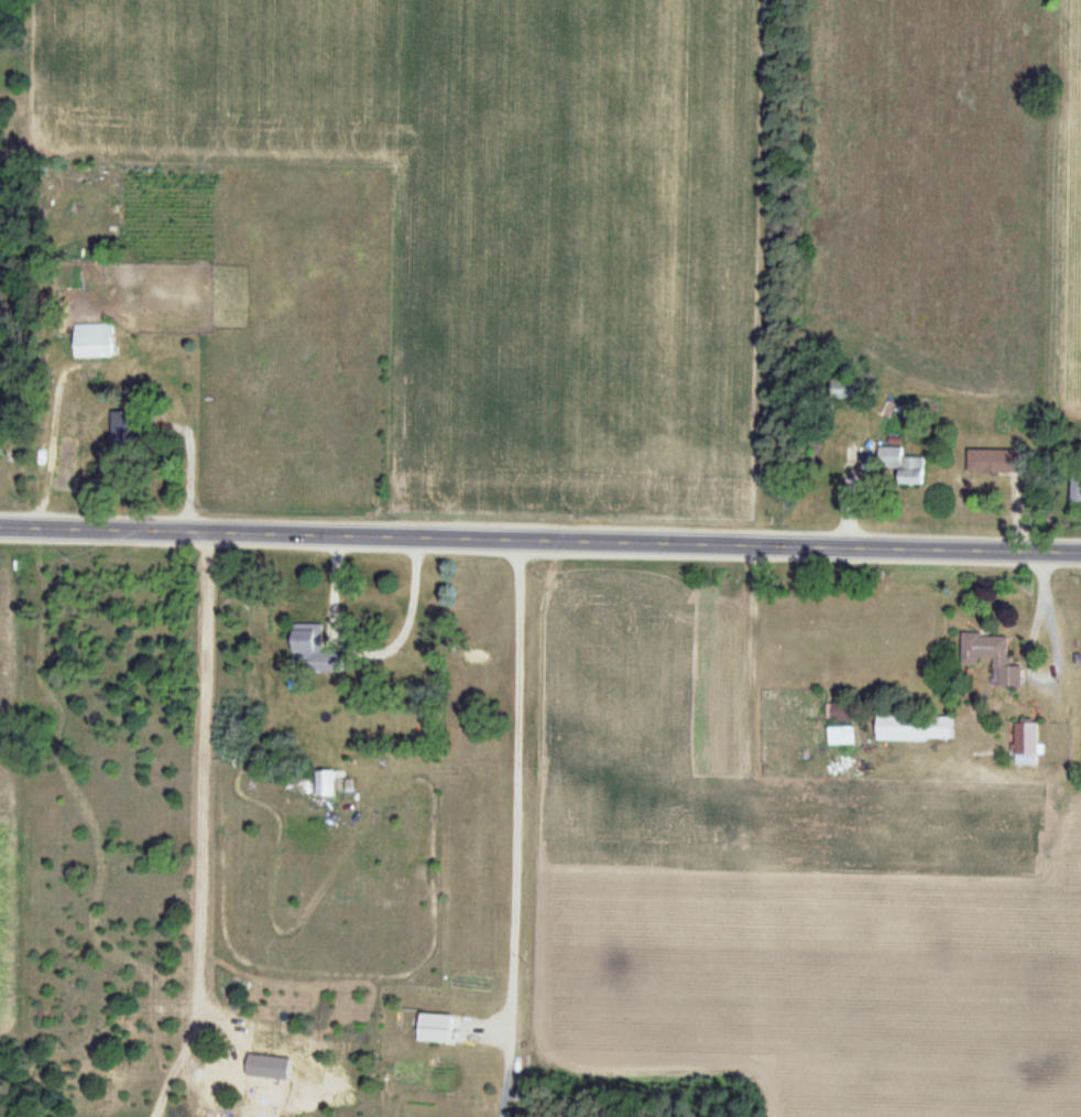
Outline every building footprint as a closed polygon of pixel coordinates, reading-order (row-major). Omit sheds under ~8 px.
[(75,325),(75,359),(113,359),(113,325),(75,325)] [(904,485),(925,485),(925,458),(903,458),(903,448),(879,448),(879,471),(904,471),(904,485)] [(1023,451),(969,451),(969,473),(1023,473),(1023,451)] [(1069,470),(1069,502),(1080,502),(1080,470),(1069,470)] [(320,630),(294,630),(294,672),(346,672),(346,650),(320,649),(320,630)] [(1008,656),(1008,635),(962,635),(962,656),(1008,656)] [(954,714),(876,714),(876,741),(954,741),(954,714)] [(1038,723),(1015,723),(1015,765),(1038,765),(1038,723)] [(828,745),(855,745),(855,726),(828,726),(828,745)] [(316,797),(342,797),(342,771),(316,771),(316,797)] [(420,1015),(420,1043),(457,1043),(457,1015),(420,1015)]
